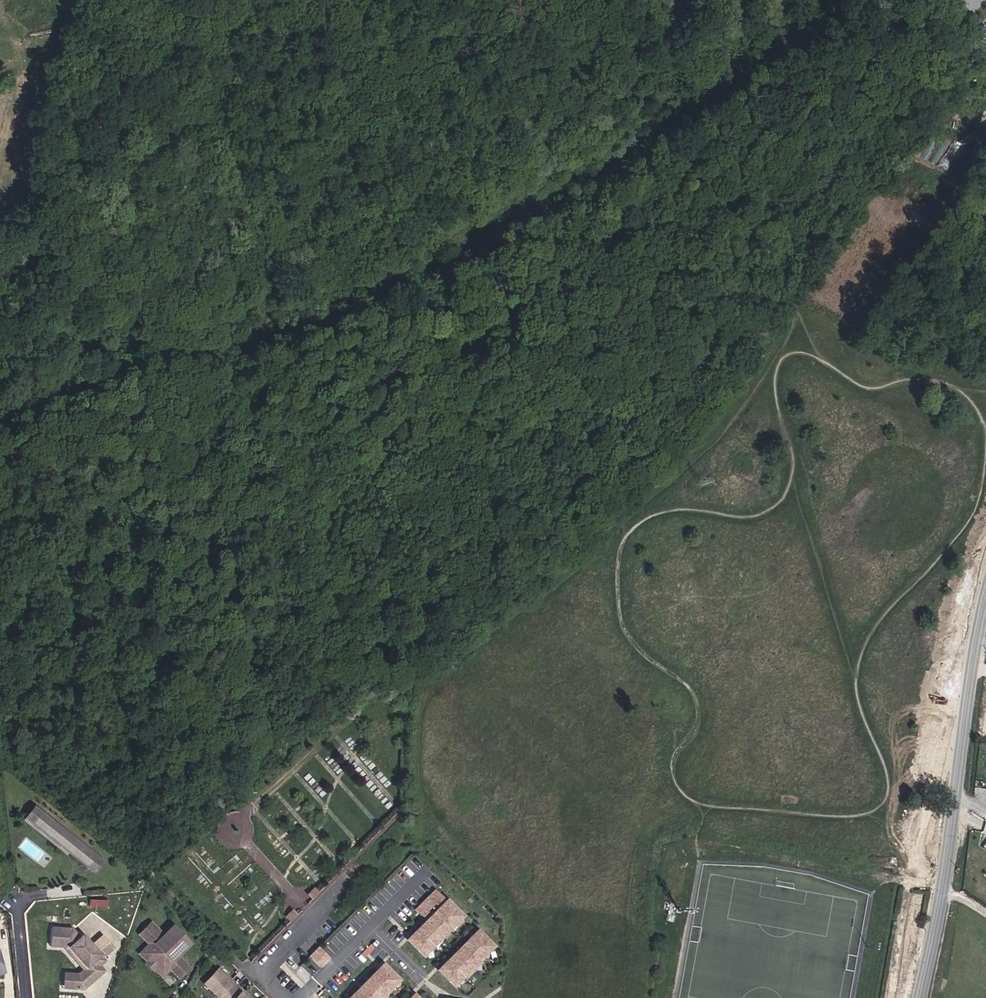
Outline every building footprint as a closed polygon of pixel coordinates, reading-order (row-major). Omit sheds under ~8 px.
[(959,32),(965,22),(959,19),(953,29),(959,32)] [(32,824),(41,813),(34,807),(25,819),(32,824)] [(96,856),(41,813),(32,824),(87,867),(96,856)] [(94,873),(103,861),(96,856),(87,867),(94,873)] [(312,900),(319,893),(314,888),(307,895),(312,900)] [(420,956),(459,915),(431,889),(412,910),(418,916),(433,900),(438,905),(404,940),(420,956)] [(290,923),(297,915),(292,910),(285,918),(290,923)] [(174,956),(187,944),(177,934),(175,937),(170,931),(163,938),(150,925),(142,934),(154,947),(144,956),(162,973),(169,966),(181,978),(188,971),(174,956)] [(103,958),(113,949),(102,936),(91,946),(82,936),(79,938),(72,929),(52,928),(50,947),(63,948),(68,948),(87,971),(83,975),(82,990),(83,990),(104,971),(100,966),(105,961),(103,958)] [(451,986),(490,946),(474,930),(436,971),(451,986)] [(144,956),(154,947),(142,934),(139,937),(148,946),(138,955),(147,964),(145,966),(152,973),(154,971),(161,979),(168,971),(178,981),(181,978),(169,966),(162,973),(144,956)] [(82,990),(83,975),(87,971),(68,948),(63,948),(83,970),(78,975),(64,974),(63,989),(82,990)] [(327,960),(316,949),(307,958),(319,969),(327,960)] [(396,981),(380,966),(349,997),(379,997),(396,981)] [(218,969),(215,971),(244,997),(250,997),(218,969)] [(215,971),(203,984),(218,997),(244,997),(215,971)]
